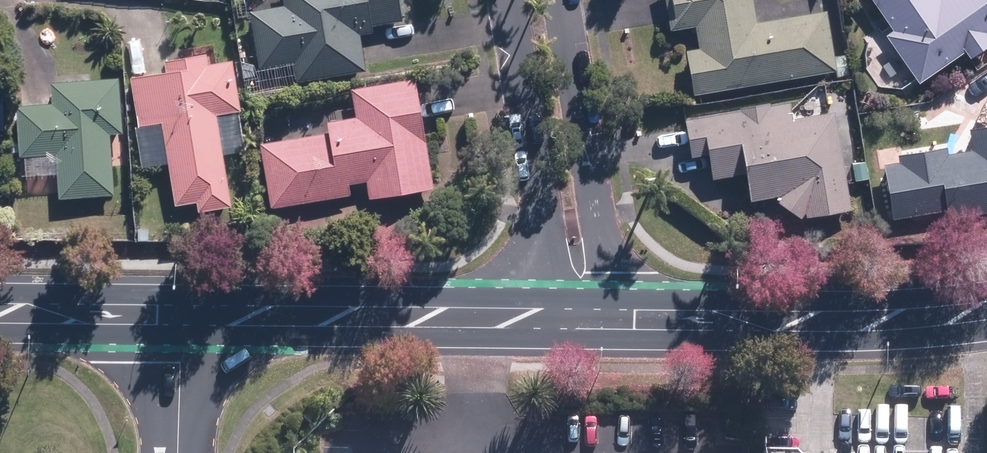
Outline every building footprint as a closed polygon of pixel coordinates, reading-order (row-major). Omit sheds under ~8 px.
[(285,6),(249,12),(260,70),(292,64),(296,84),(367,72),(359,26),(405,18),(402,0),(283,0),(285,6)] [(695,95),(835,70),(836,76),(850,73),(847,55),(833,57),(824,9),(754,21),(750,0),(664,0),(669,30),(694,25),(698,49),(687,51),(695,95)] [(896,53),(880,64),(890,78),(906,67),(918,84),(965,51),(969,57),(986,44),(986,0),(870,0),(892,31),(884,36),(896,53)] [(166,73),(131,78),(143,169),(168,166),(170,180),(155,181),(158,200),(175,198),(176,207),(197,205),(198,212),(232,207),(225,155),(246,153),(233,60),(210,63),(209,55),(165,61),(166,73)] [(121,135),(121,77),(50,78),(50,104),(19,104),(20,157),(26,157),(27,177),(58,177),(58,197),(111,196),(111,135),(121,135)] [(432,189),(414,79),(353,89),(357,115),(327,120),(329,134),(261,144),(271,207),(352,194),(351,186),(366,184),(369,199),(432,189)] [(771,199),(800,217),(852,209),(836,113),(792,120),(788,100),(684,118),(691,156),(707,153),(712,184),(747,178),(751,202),(771,199)] [(945,218),(986,211),(986,126),(968,129),(971,149),(944,153),(943,147),(902,154),(900,142),(879,145),(892,218),(944,210),(945,218)]
